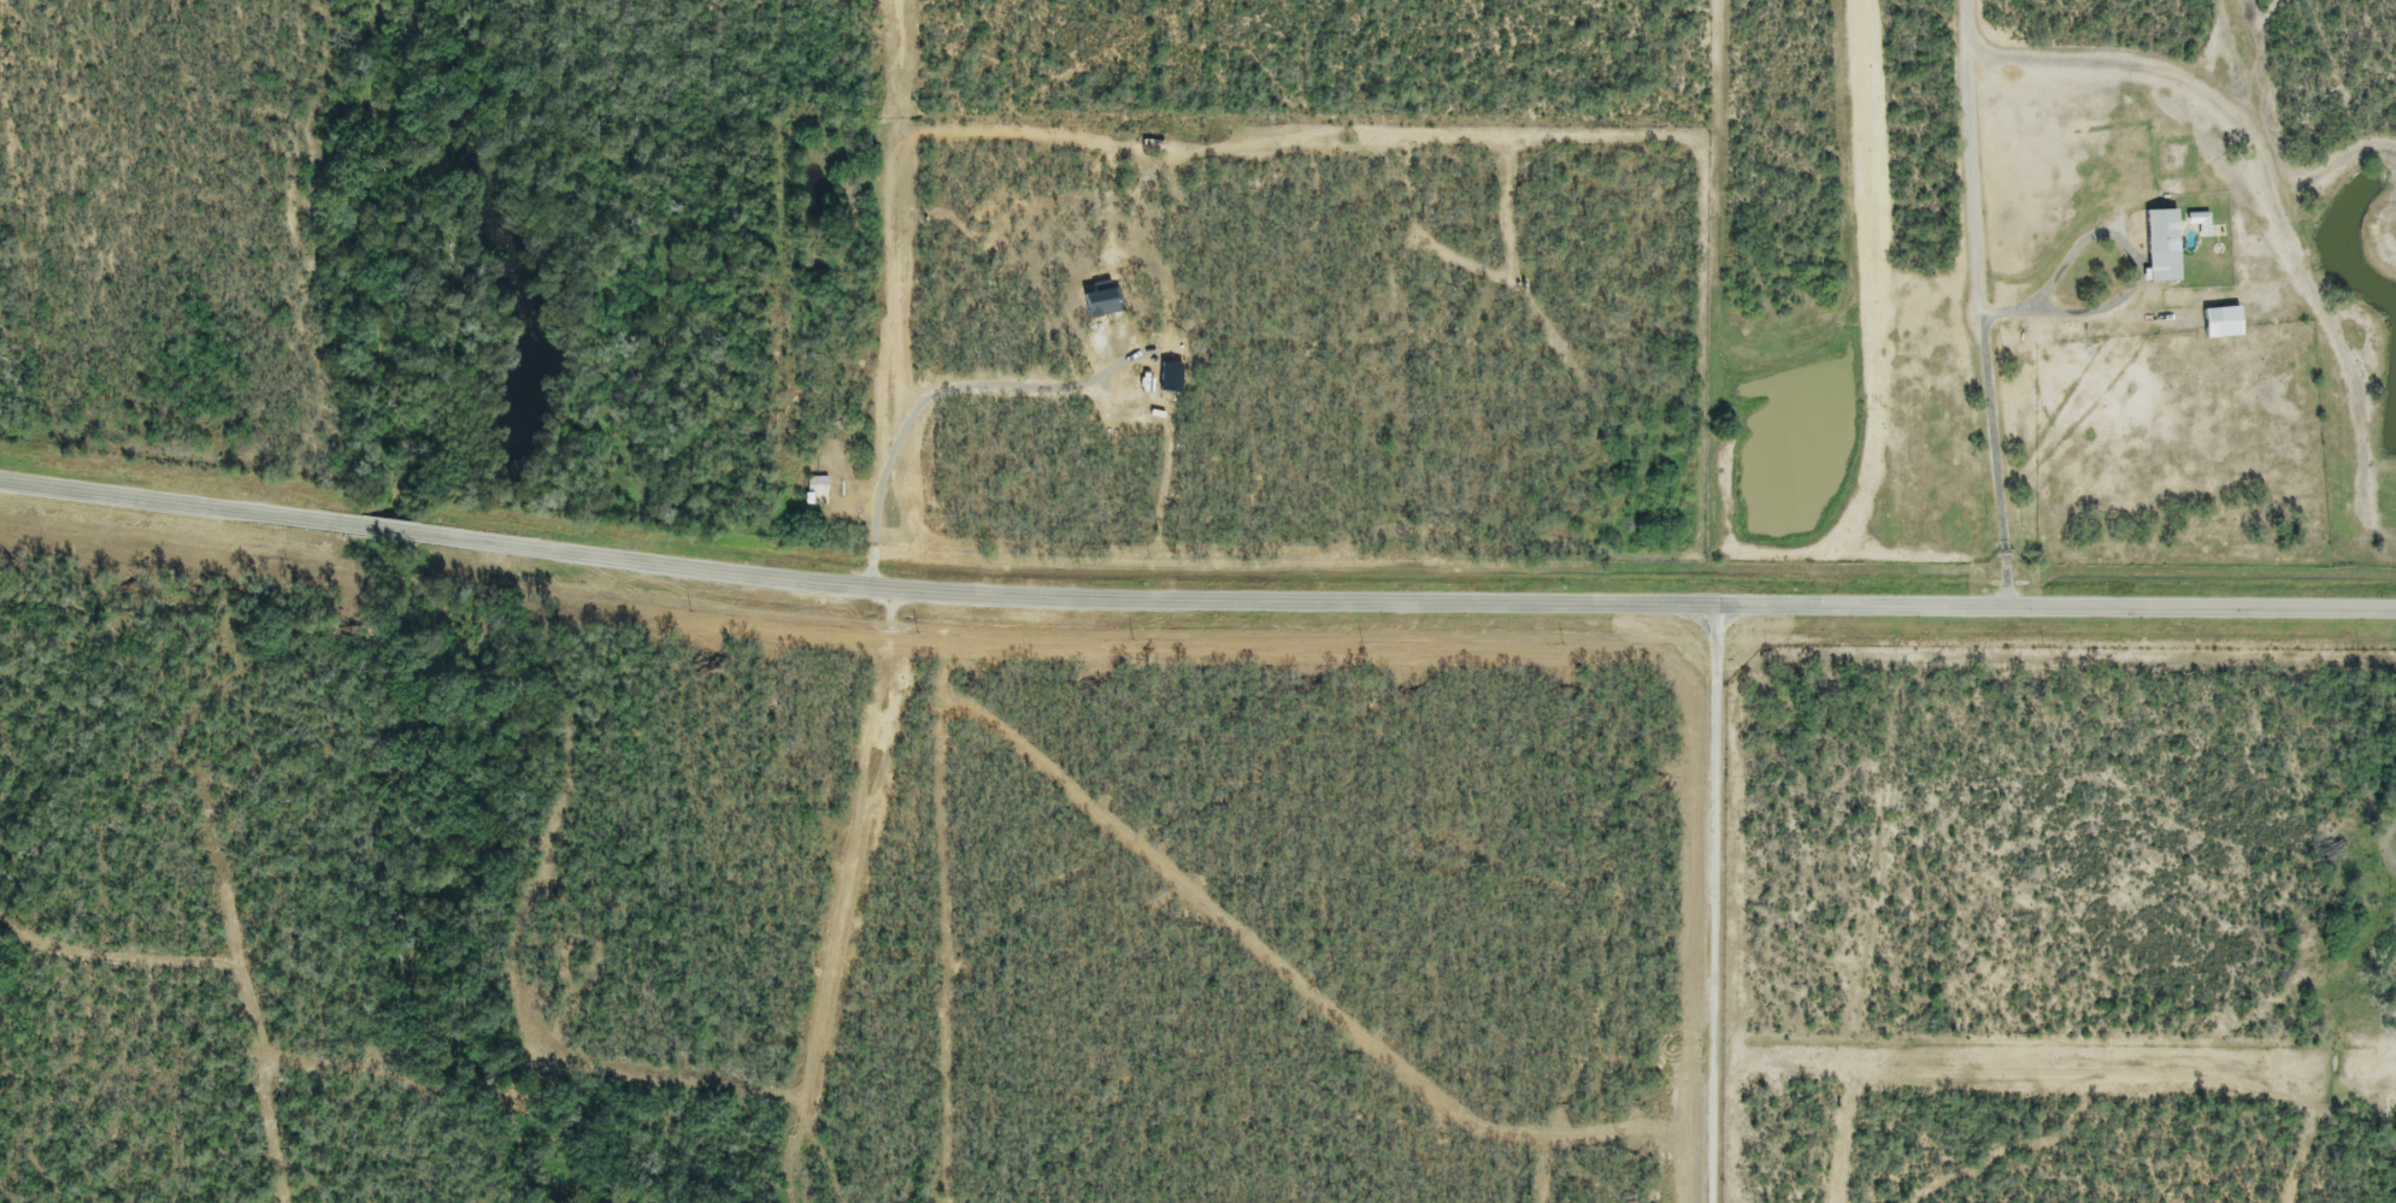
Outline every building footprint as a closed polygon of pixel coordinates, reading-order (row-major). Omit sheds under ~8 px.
[(2146,212),(2146,283),(2178,283),(2178,212),(2146,212)]
